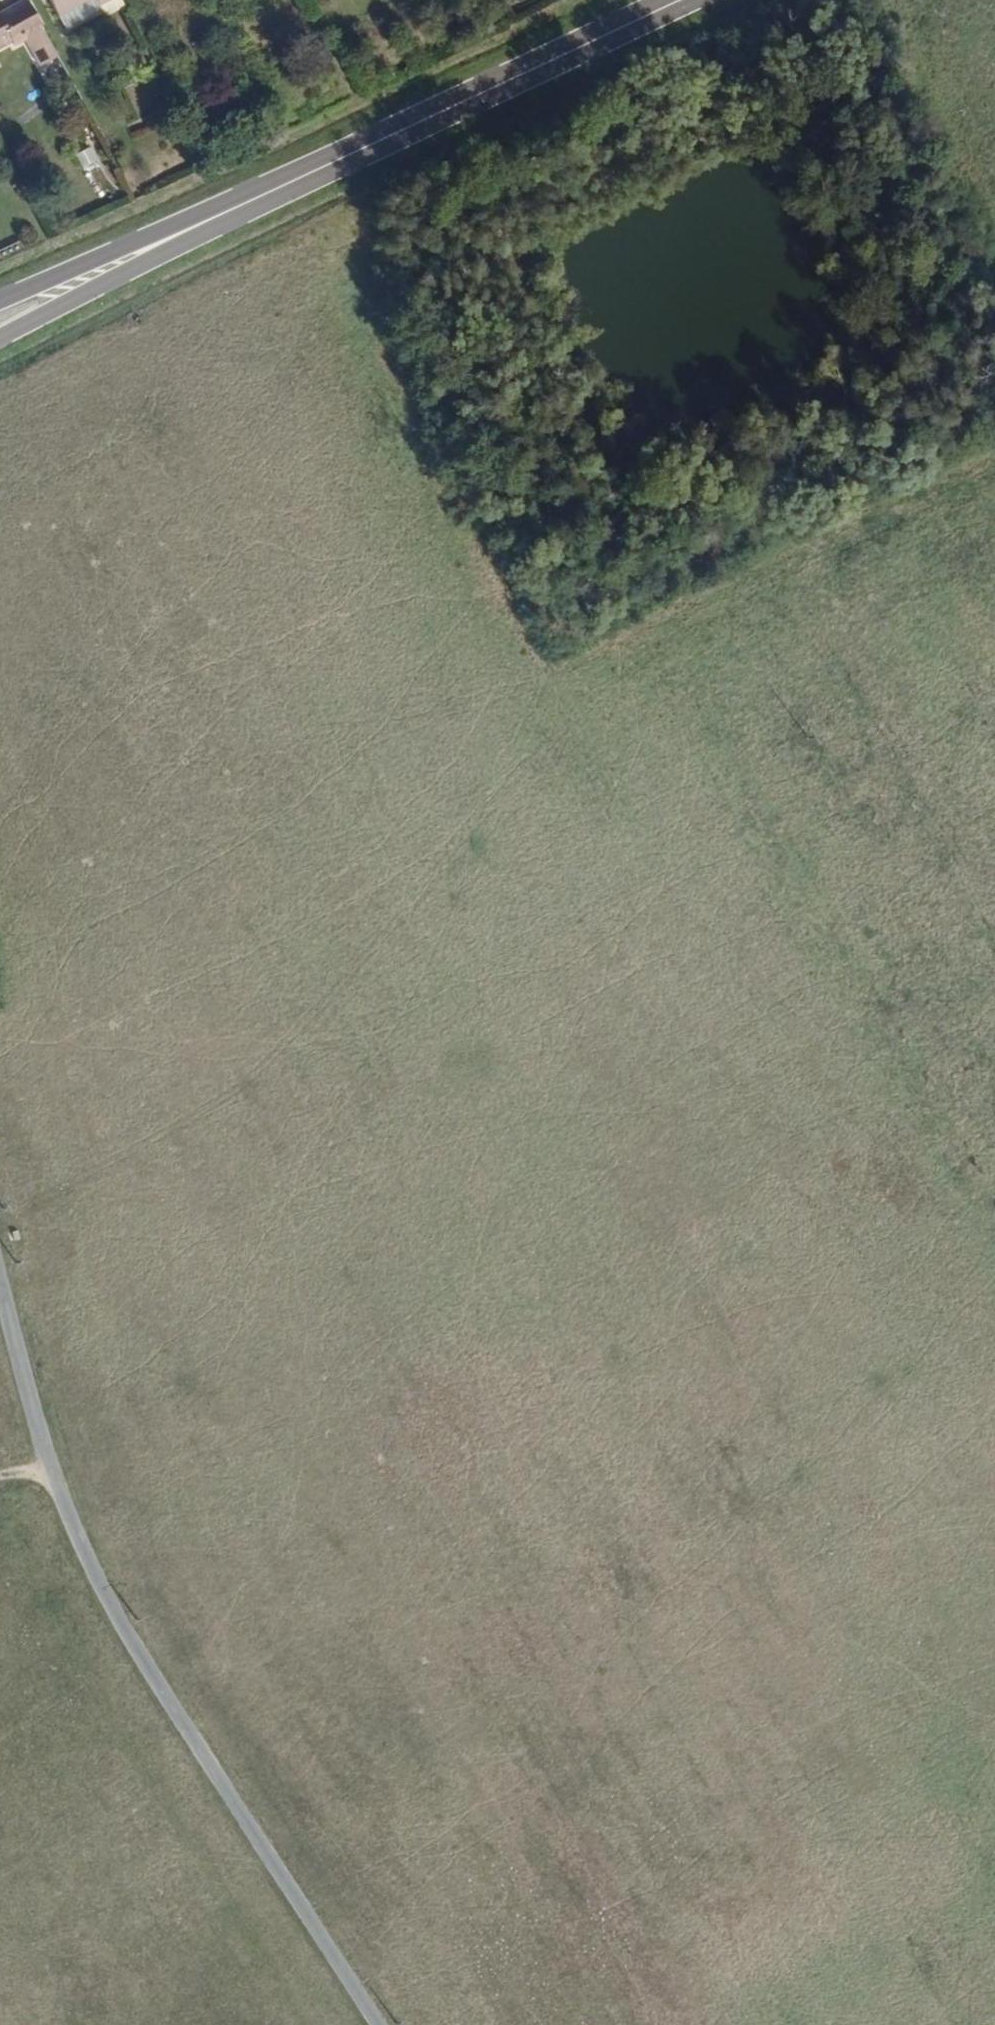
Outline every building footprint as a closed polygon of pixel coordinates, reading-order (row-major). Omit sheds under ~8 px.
[(124,3),(123,0),(51,0),(66,26),(100,7),(105,13),(124,3)] [(12,42),(15,48),(42,31),(26,1),(0,15),(0,49),(12,42)]
